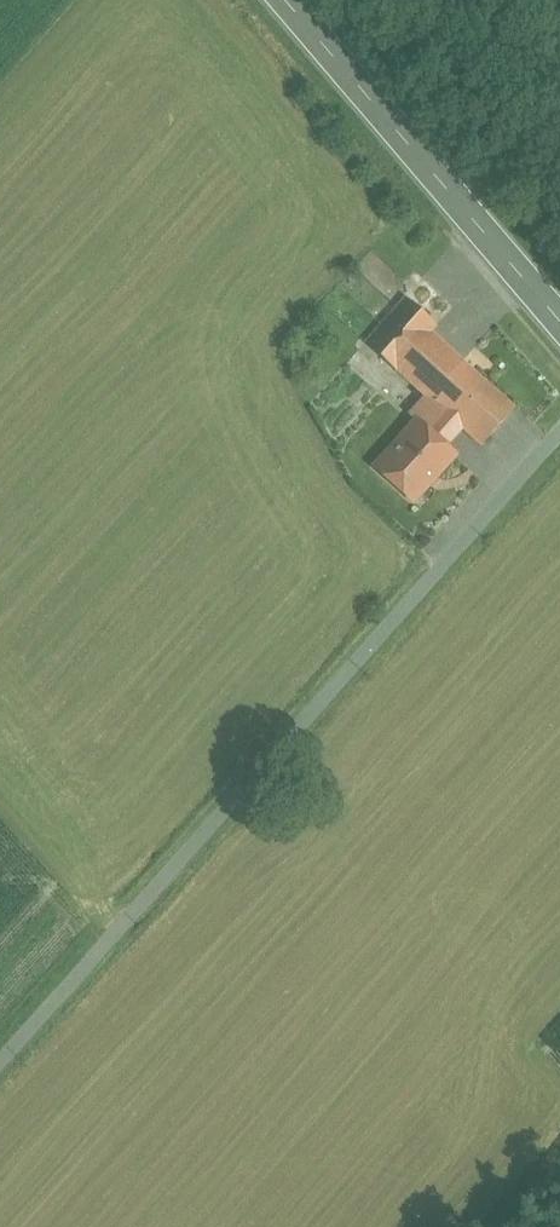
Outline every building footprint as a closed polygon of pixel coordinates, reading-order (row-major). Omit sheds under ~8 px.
[(428,399),(463,361),(431,333),(454,307),(422,279),(365,343),(428,399)] [(515,408),(463,361),(428,399),(443,412),(426,431),(417,423),(377,468),(413,501),(454,455),(444,446),(461,427),(482,446),(515,408)]
